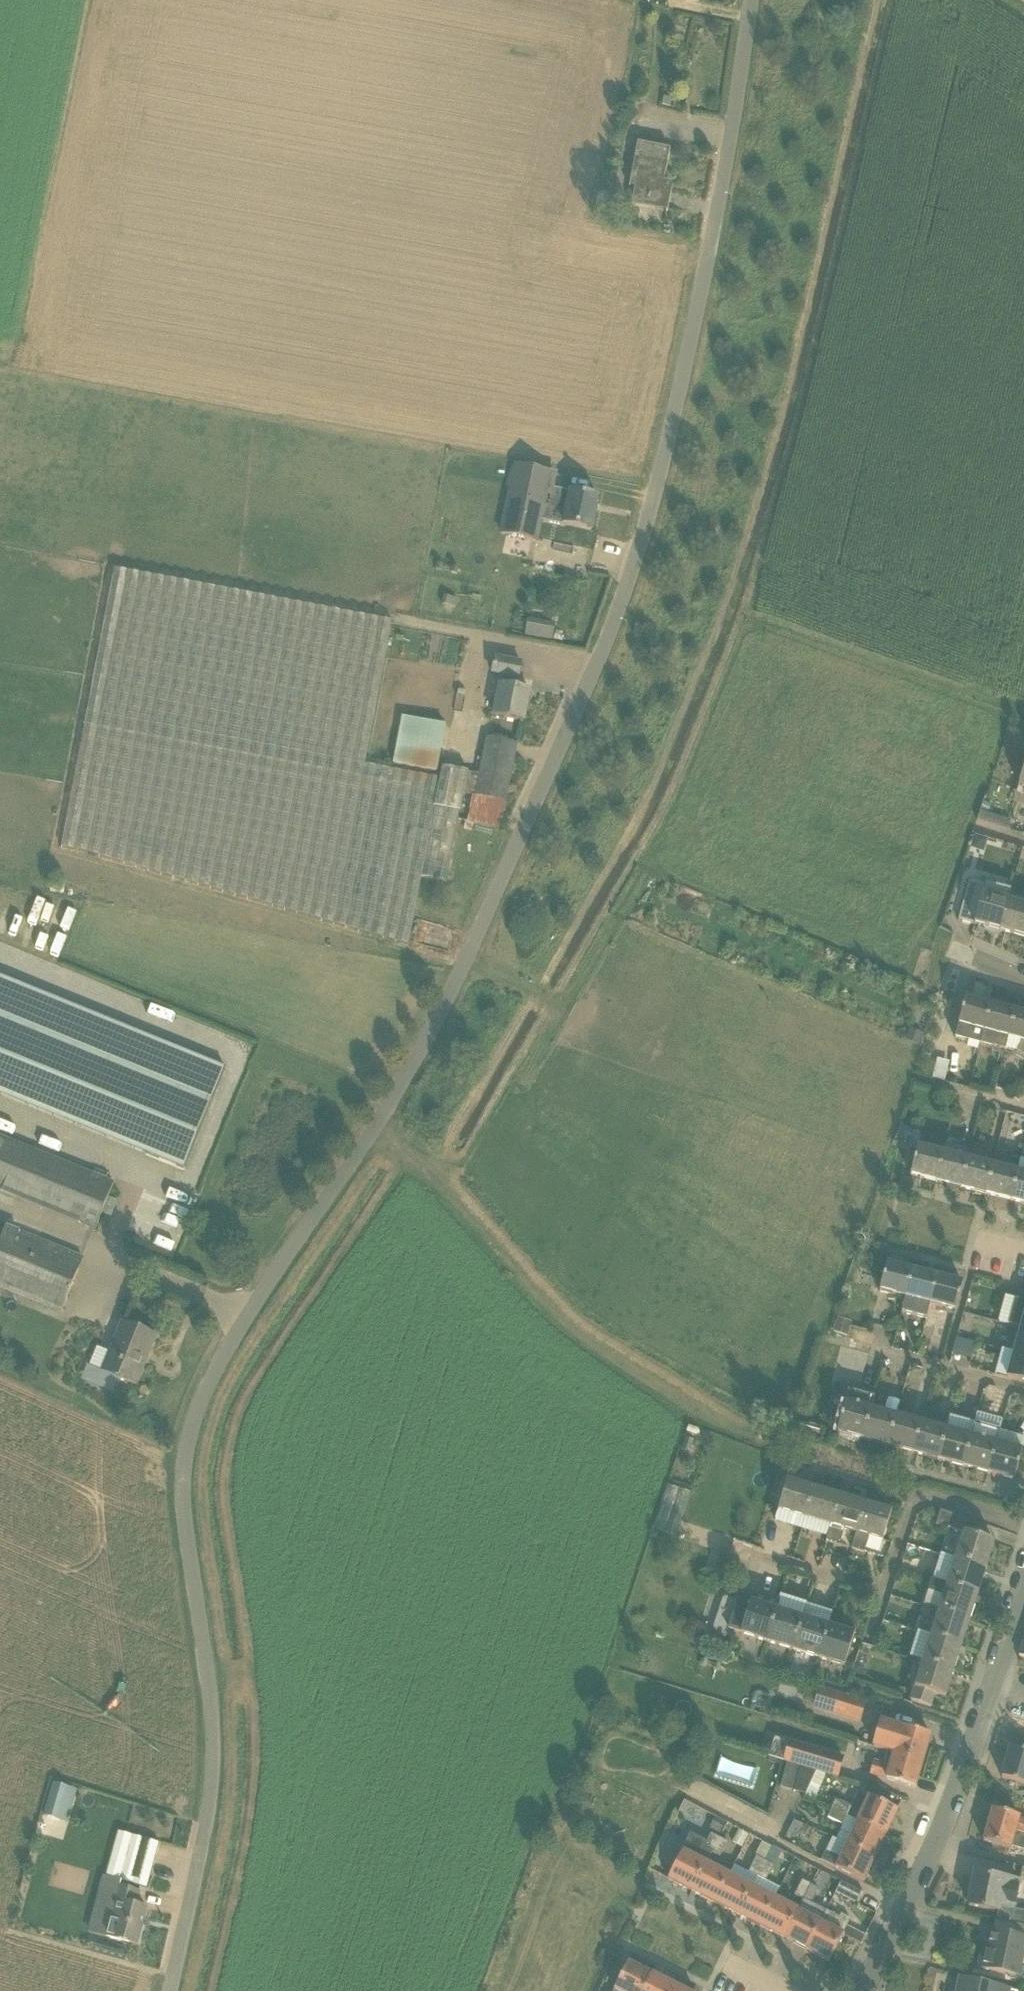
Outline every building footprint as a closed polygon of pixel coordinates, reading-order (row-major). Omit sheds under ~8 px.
[(670,107),(672,99),(664,97),(662,104),(670,107)] [(668,212),(669,208),(672,191),(662,190),(671,149),(638,142),(630,187),(635,188),(632,205),(668,212)] [(599,498),(590,496),(547,487),(542,485),(545,472),(520,467),(507,527),(537,533),(540,519),(592,530),(599,498)] [(459,819),(501,827),(505,801),(517,742),(488,737),(480,774),(469,772),(443,767),(441,780),(368,766),(395,621),(166,577),(113,567),(85,725),(62,846),(88,851),(409,945),(421,881),(422,877),(448,882),(453,851),(459,819)] [(452,605),(453,597),(444,596),(442,604),(452,605)] [(524,635),(552,640),(555,623),(528,618),(524,635)] [(521,663),(496,658),(493,672),(503,674),(495,715),(524,721),(530,691),(516,688),(518,678),(519,678),(521,663)] [(402,718),(392,764),(437,774),(447,727),(402,718)] [(981,811),(989,813),(992,804),(984,802),(981,811)] [(978,820),(1006,829),(1008,829),(1011,820),(989,813),(981,811),(978,820)] [(472,830),(474,823),(466,821),(464,829),(472,830)] [(1011,891),(969,879),(958,920),(976,925),(1000,931),(1000,932),(1008,902),(1011,891)] [(1008,902),(1000,932),(1001,932),(1023,938),(1023,906),(1008,902)] [(184,1169),(226,1067),(0,975),(0,1094),(184,1169)] [(981,1044),(992,1005),(991,1005),(967,999),(967,998),(966,998),(955,1039),(969,1042),(968,1046),(979,1048),(979,1045),(980,1045),(981,1044)] [(981,1044),(995,1048),(993,1052),(1004,1055),(1005,1050),(1006,1050),(1017,1011),(1016,1011),(1016,1012),(1015,1012),(992,1005),(981,1044)] [(1006,1050),(1023,1055),(1023,1014),(1017,1012),(1017,1011),(1006,1050)] [(96,1229),(114,1182),(0,1136),(0,1191),(96,1229)] [(961,1188),(969,1156),(971,1149),(946,1143),(943,1154),(937,1182),(946,1184),(961,1188)] [(943,1154),(918,1148),(911,1176),(912,1176),(936,1182),(937,1182),(943,1154)] [(993,1166),(984,1164),(985,1160),(969,1156),(961,1188),(962,1188),(985,1194),(986,1195),(993,1166)] [(1021,1160),(1018,1172),(1011,1201),(1012,1201),(1012,1200),(1023,1203),(1023,1161),(1021,1160)] [(1018,1172),(1001,1168),(1002,1165),(994,1163),(993,1166),(986,1195),(987,1195),(987,1194),(1010,1200),(1010,1201),(1011,1201),(1018,1172)] [(84,1259),(0,1224),(0,1285),(62,1311),(84,1259)] [(887,1263),(880,1292),(905,1298),(913,1270),(912,1270),(888,1264),(887,1263)] [(905,1298),(902,1313),(926,1318),(929,1305),(930,1306),(937,1276),(913,1270),(905,1298)] [(938,1276),(937,1276),(930,1306),(956,1312),(963,1283),(962,1282),(962,1283),(952,1281),(938,1277),(938,1276)] [(1023,1329),(1023,1302),(1015,1299),(1005,1297),(998,1323),(1013,1327),(1013,1326),(1023,1329)] [(851,1321),(837,1317),(833,1332),(847,1336),(851,1321)] [(156,1336),(122,1323),(111,1351),(98,1346),(88,1368),(88,1373),(90,1378),(93,1381),(112,1389),(117,1376),(138,1384),(138,1383),(134,1382),(146,1351),(150,1352),(156,1336)] [(1013,1326),(1013,1327),(1006,1351),(1023,1356),(1023,1329),(1013,1326)] [(1015,1380),(1023,1383),(1023,1356),(1006,1351),(1006,1352),(996,1349),(993,1360),(1003,1363),(1001,1373),(1007,1375),(1006,1378),(1015,1380)] [(874,1398),(849,1391),(837,1433),(838,1433),(839,1433),(862,1439),(863,1440),(871,1410),(871,1411),(874,1398)] [(896,1417),(871,1411),(871,1410),(863,1440),(864,1439),(888,1446),(887,1446),(888,1446),(896,1417)] [(913,1453),(921,1424),(896,1417),(888,1446),(889,1447),(889,1446),(913,1453)] [(947,1431),(946,1431),(938,1460),(939,1460),(963,1466),(963,1467),(974,1425),(975,1424),(950,1417),(947,1431)] [(800,1424),(798,1433),(815,1438),(819,1427),(806,1423),(805,1425),(800,1424)] [(946,1431),(921,1424),(913,1453),(914,1453),(938,1459),(938,1460),(946,1431)] [(989,1473),(1000,1432),(974,1425),(963,1467),(964,1467),(964,1466),(988,1473),(989,1473)] [(1013,1480),(1014,1480),(1022,1451),(1010,1447),(1013,1435),(1000,1432),(989,1473),(989,1474),(989,1473),(1013,1480)] [(690,1451),(694,1440),(686,1437),(682,1449),(690,1451)] [(787,1480),(778,1513),(804,1520),(814,1488),(787,1480)] [(673,1486),(658,1528),(677,1534),(692,1492),(673,1486)] [(840,1496),(818,1489),(814,1488),(804,1520),(830,1528),(840,1496)] [(866,1503),(843,1497),(840,1496),(830,1528),(826,1543),(836,1545),(839,1543),(843,1531),(856,1535),(866,1503)] [(868,1538),(882,1542),(892,1511),(866,1503),(856,1535),(851,1551),(864,1554),(868,1538)] [(936,1524),(964,1533),(964,1532),(964,1533),(969,1519),(940,1510),(936,1524)] [(986,1569),(989,1560),(995,1542),(964,1533),(964,1532),(964,1533),(956,1559),(986,1569)] [(978,1594),(984,1577),(986,1569),(956,1559),(948,1585),(978,1594)] [(717,1569),(723,1581),(735,1576),(728,1563),(717,1569)] [(970,1620),(975,1603),(978,1594),(948,1585),(932,1580),(924,1605),(940,1610),(970,1620)] [(780,1602),(742,1590),(729,1630),(767,1642),(777,1610),(780,1602)] [(767,1642),(776,1645),(793,1650),(803,1618),(777,1610),(767,1642)] [(962,1646),(969,1624),(970,1620),(940,1610),(931,1636),(962,1646)] [(793,1650),(819,1658),(829,1626),(803,1618),(793,1650)] [(845,1666),(855,1634),(829,1626),(819,1658),(845,1666)] [(954,1671),(959,1654),(962,1646),(931,1636),(923,1662),(954,1671)] [(728,1668),(741,1671),(743,1664),(730,1661),(728,1668)] [(923,1662),(915,1688),(911,1701),(930,1707),(934,1694),(946,1698),(954,1671),(923,1662)] [(860,1722),(867,1701),(819,1686),(812,1708),(860,1722)] [(931,1735),(902,1727),(882,1721),(874,1747),(888,1751),(923,1762),(931,1735)] [(784,1760),(783,1762),(839,1778),(845,1757),(790,1740),(789,1741),(774,1737),(769,1756),(784,1760)] [(1023,1784),(1023,1752),(1011,1748),(1002,1777),(1023,1784)] [(870,1775),(896,1782),(915,1788),(923,1762),(888,1751),(884,1763),(874,1760),(870,1775)] [(799,1767),(787,1764),(781,1787),(793,1790),(799,1767)] [(748,1770),(730,1766),(728,1780),(746,1783),(748,1770)] [(800,1767),(794,1791),(806,1794),(809,1787),(817,1772),(800,1767)] [(819,1791),(809,1787),(806,1794),(805,1796),(814,1800),(819,1791)] [(64,1794),(51,1790),(45,1807),(59,1811),(64,1794)] [(897,1810),(869,1797),(868,1798),(857,1793),(851,1807),(847,1816),(857,1821),(886,1834),(897,1810)] [(836,1800),(832,1809),(847,1816),(851,1807),(836,1800)] [(847,1816),(832,1809),(828,1817),(842,1824),(847,1816)] [(1011,1849),(1012,1847),(1023,1850),(1023,1819),(992,1809),(983,1841),(1011,1849)] [(714,1832),(720,1835),(724,1826),(726,1823),(715,1817),(709,1829),(714,1832)] [(794,1820),(787,1834),(796,1838),(803,1825),(794,1820)] [(886,1834),(857,1821),(847,1844),(875,1858),(886,1834)] [(739,1829),(732,1842),(743,1847),(750,1835),(739,1829)] [(148,1888),(158,1852),(160,1843),(118,1831),(105,1877),(148,1888)] [(703,1850),(711,1854),(719,1837),(711,1833),(703,1850)] [(719,1837),(711,1854),(720,1858),(728,1841),(719,1837)] [(750,1872),(757,1876),(765,1861),(769,1852),(770,1852),(772,1847),(762,1842),(755,1856),(757,1857),(750,1872)] [(825,1851),(821,1861),(864,1881),(875,1858),(847,1844),(840,1858),(825,1851)] [(706,1863),(683,1851),(669,1879),(692,1891),(706,1863)] [(765,1861),(757,1876),(766,1880),(774,1866),(765,1861)] [(715,1903),(729,1874),(706,1863),(692,1891),(715,1903)] [(811,1885),(819,1871),(811,1867),(804,1881),(802,1880),(795,1895),(803,1900),(811,1885)] [(996,1920),(1010,1923),(1013,1910),(1016,1911),(1017,1906),(1015,1905),(1019,1885),(1020,1886),(1021,1882),(976,1872),(969,1905),(998,1912),(996,1920)] [(752,1886),(729,1874),(715,1903),(738,1914),(752,1886)] [(836,1892),(859,1904),(864,1893),(841,1882),(836,1892)] [(93,1933),(107,1937),(138,1945),(147,1908),(137,1906),(140,1892),(113,1885),(110,1897),(103,1896),(96,1920),(93,1933)] [(783,1938),(806,1949),(827,1910),(813,1903),(820,1889),(811,1885),(803,1900),(798,1910),(798,1909),(783,1938)] [(760,1926),(775,1898),(752,1886),(738,1914),(760,1926)] [(798,1909),(775,1898),(760,1926),(783,1938),(798,1909)] [(829,1961),(844,1934),(843,1933),(850,1919),(841,1915),(840,1917),(827,1910),(806,1949),(829,1961)] [(1020,1925),(1010,1923),(996,1920),(995,1921),(994,1921),(992,1931),(989,1930),(985,1945),(982,1945),(1023,1955),(1023,1926),(1020,1925)] [(866,1935),(847,1925),(843,1933),(844,1934),(862,1943),(866,1935)] [(1023,1966),(1023,1960),(1023,1955),(982,1945),(977,1967),(1017,1976),(1016,1980),(1023,1981),(1023,1966)] [(619,1980),(614,1990),(643,1990),(652,1974),(628,1962),(619,1980)] [(675,1986),(652,1974),(643,1990),(672,1990),(675,1986)] [(1011,1989),(960,1979),(957,1990),(1011,1990),(1011,1989)]
